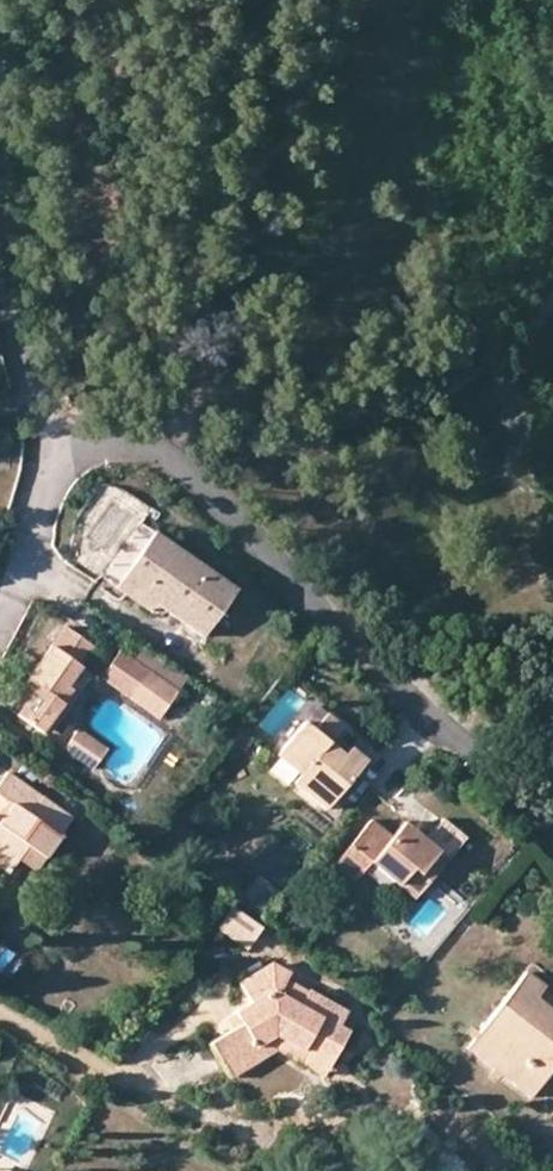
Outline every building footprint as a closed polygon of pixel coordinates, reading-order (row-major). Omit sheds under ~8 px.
[(0,394),(0,414),(18,408),(12,390),(0,394)] [(155,531),(121,579),(153,601),(201,636),(235,587),(155,531)] [(153,601),(121,579),(115,588),(148,610),(153,601)] [(65,685),(80,666),(91,647),(62,626),(26,678),(30,681),(9,709),(41,732),(71,688),(65,685)] [(121,649),(99,679),(157,718),(176,688),(121,649)] [(91,675),(80,666),(65,685),(71,688),(41,732),(47,736),(91,675)] [(340,725),(326,713),(314,729),(303,722),(277,755),(299,773),(291,784),(323,809),(365,760),(351,748),(346,754),(328,741),(340,725)] [(236,723),(225,737),(238,747),(249,734),(236,723)] [(78,728),(64,749),(92,768),(105,747),(78,728)] [(73,817),(8,772),(0,782),(0,827),(3,829),(0,833),(0,867),(7,872),(17,858),(36,870),(73,817)] [(465,833),(443,816),(425,838),(402,822),(392,837),(369,821),(331,870),(353,886),(371,862),(415,900),(465,833)] [(258,925),(229,905),(215,925),(227,934),(244,945),(258,925)] [(208,1044),(223,1068),(228,1076),(277,1049),(291,1041),(302,1048),(314,1028),(339,1045),(349,1029),(338,1023),(345,1008),(309,987),(307,989),(298,1001),(278,990),(286,978),(287,970),(271,961),(238,980),(248,999),(233,1010),(238,1023),(208,1044)] [(545,1074),(552,1064),(552,1011),(535,997),(542,985),(524,970),(479,1031),(495,1044),(493,1048),(518,1069),(526,1061),(545,1074)] [(307,989),(286,978),(278,990),(298,1001),(307,989)] [(291,1041),(277,1049),(321,1073),(339,1045),(314,1028),(302,1048),(291,1041)] [(528,1095),(545,1074),(526,1061),(518,1069),(493,1048),(495,1044),(479,1031),(466,1048),(528,1095)]
